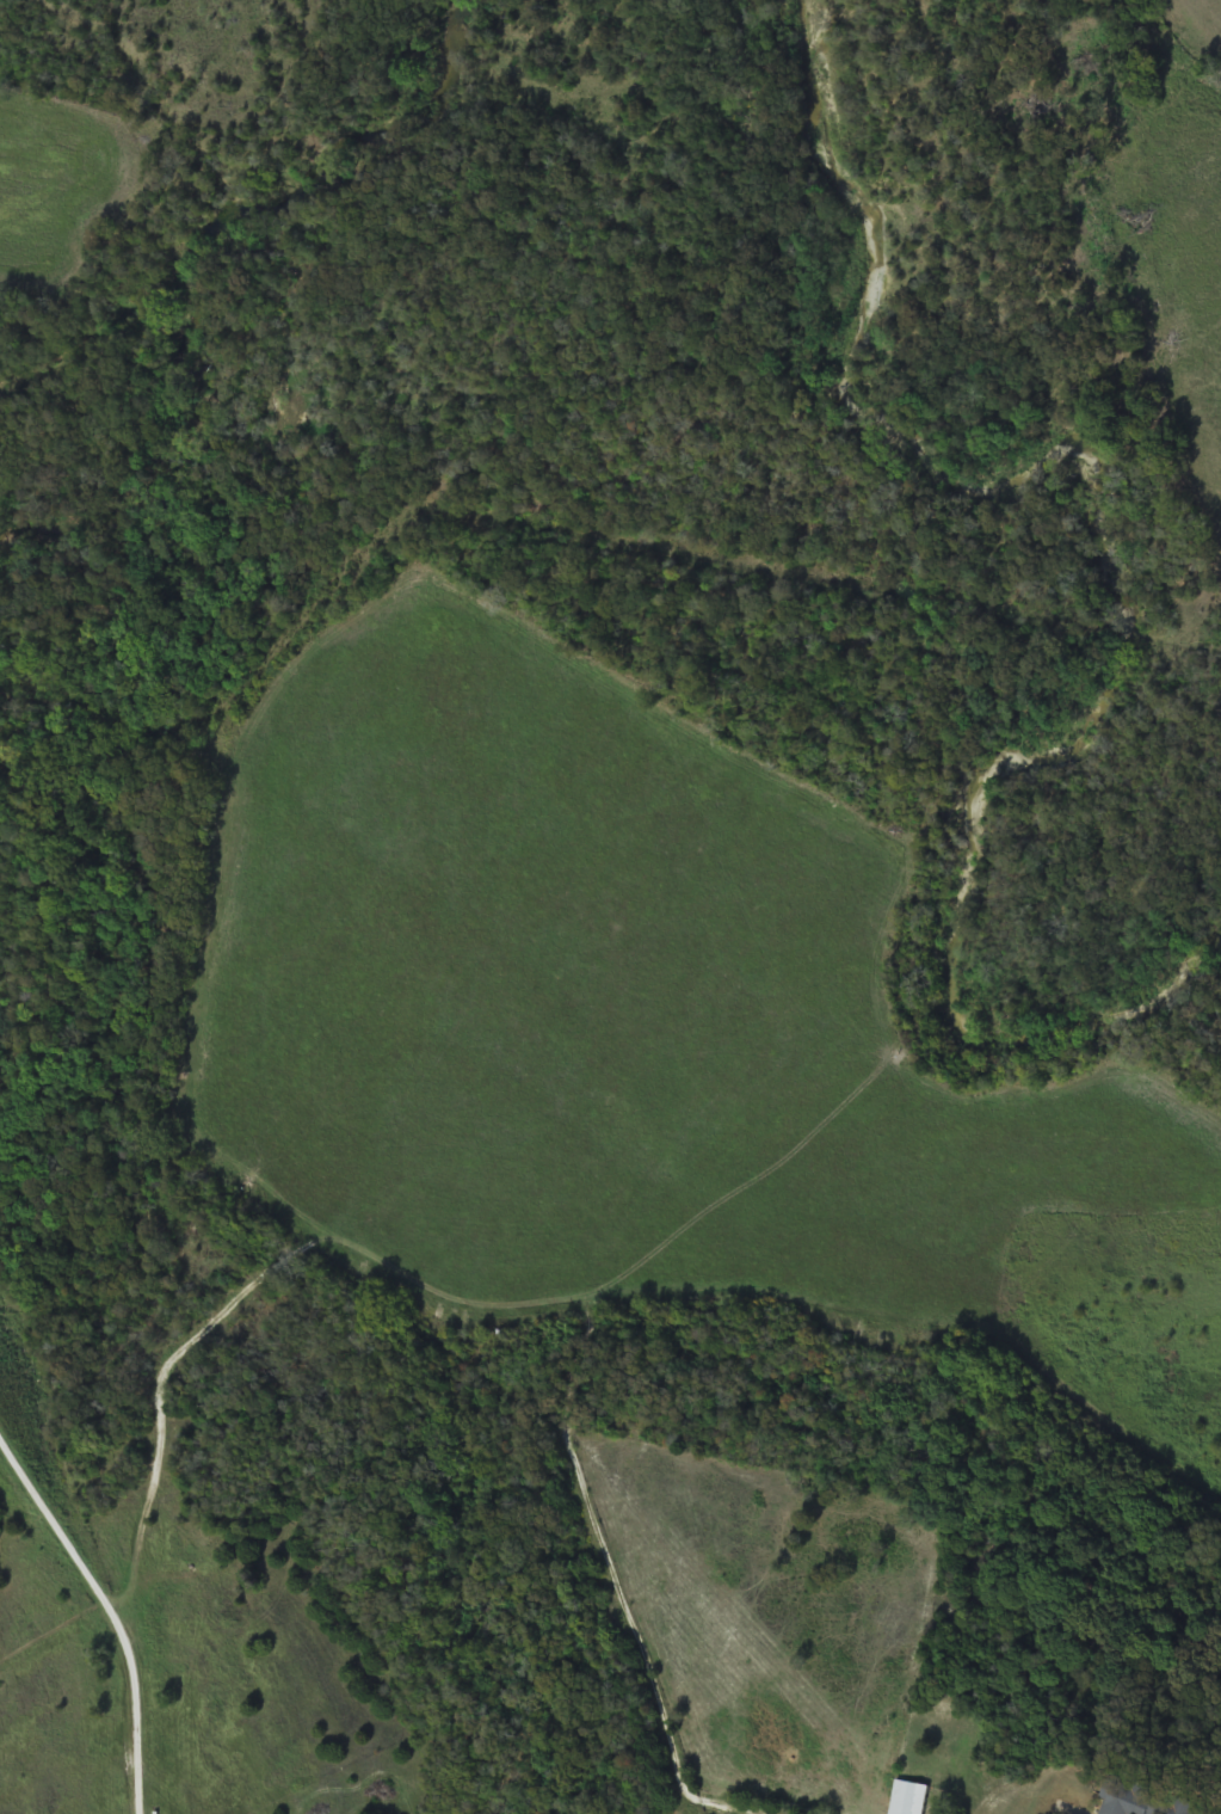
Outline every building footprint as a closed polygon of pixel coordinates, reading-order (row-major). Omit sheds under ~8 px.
[(1159,1810),(1164,1794),(1114,1776),(1100,1813),(1170,1813),(1159,1810)] [(930,1784),(898,1778),(891,1813),(924,1813),(930,1784)]
